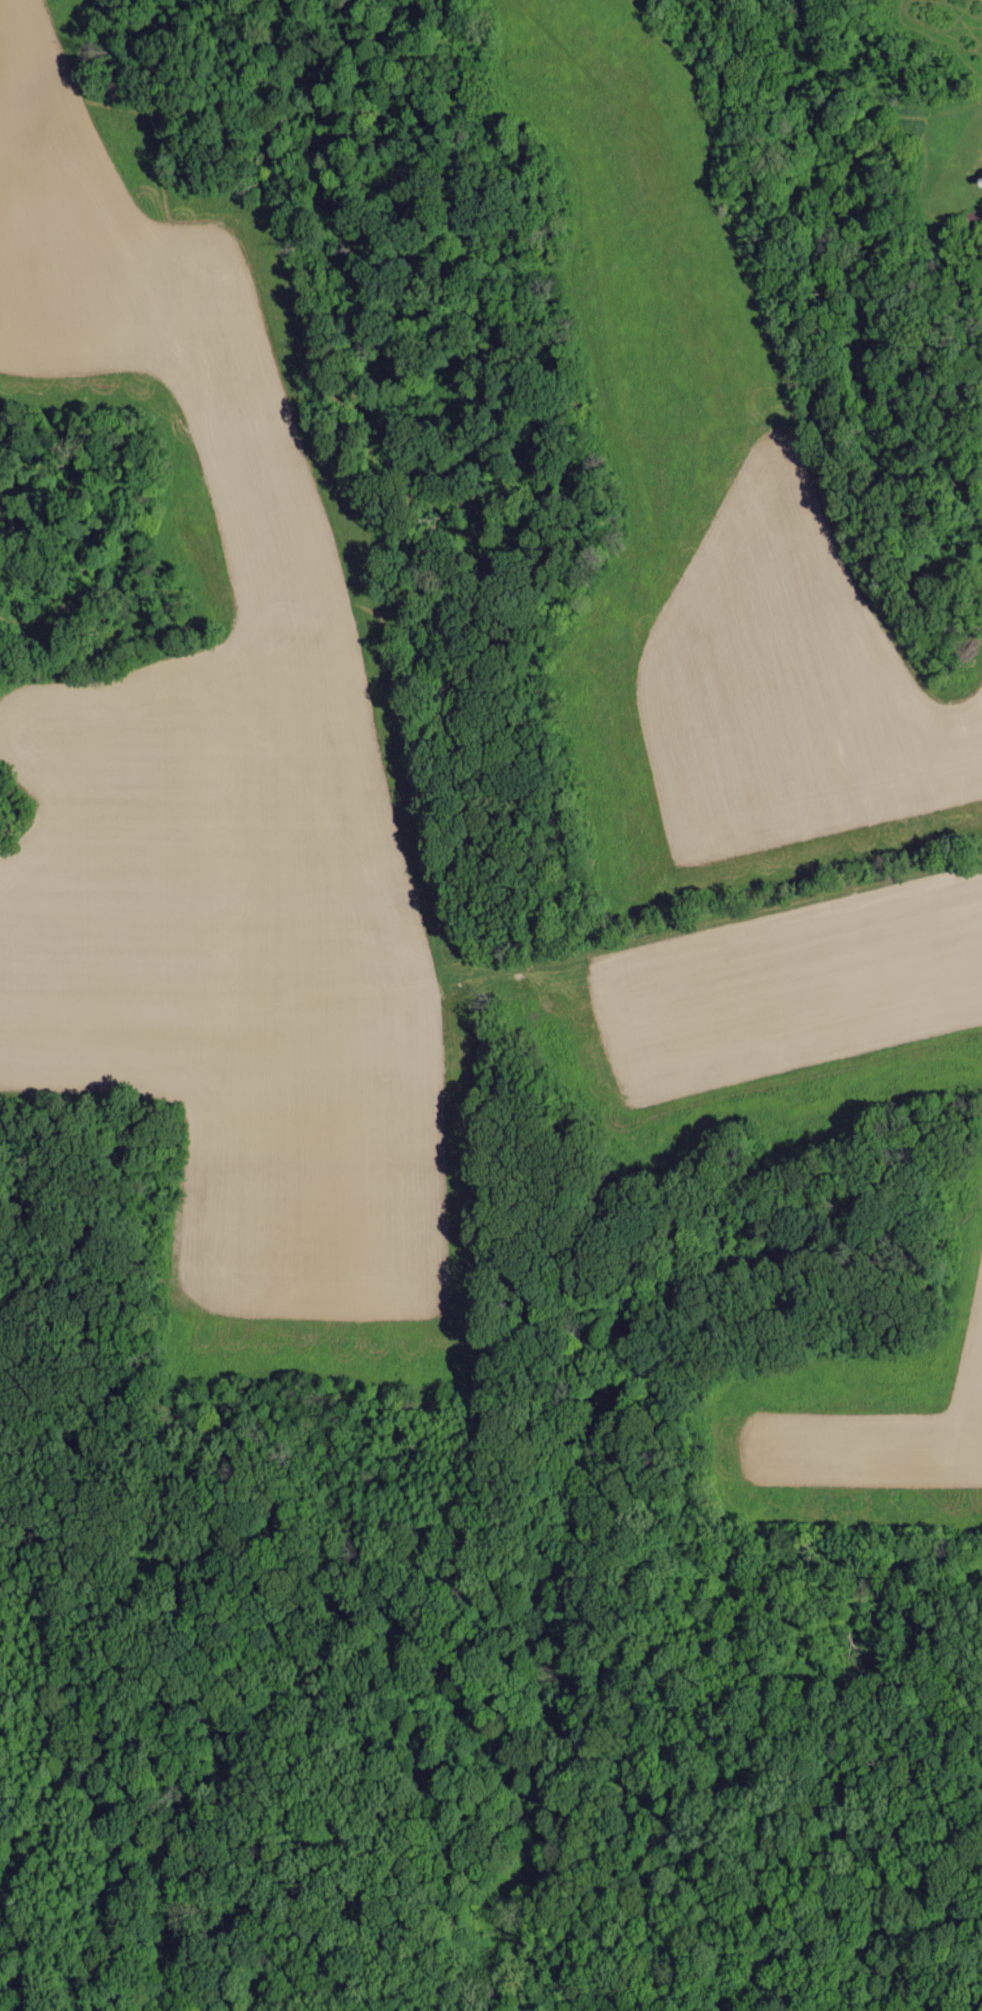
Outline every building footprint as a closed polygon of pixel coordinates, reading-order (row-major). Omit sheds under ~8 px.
[(979,167),(981,176),(973,177),(975,185),(981,184),(981,167),(979,167)]
